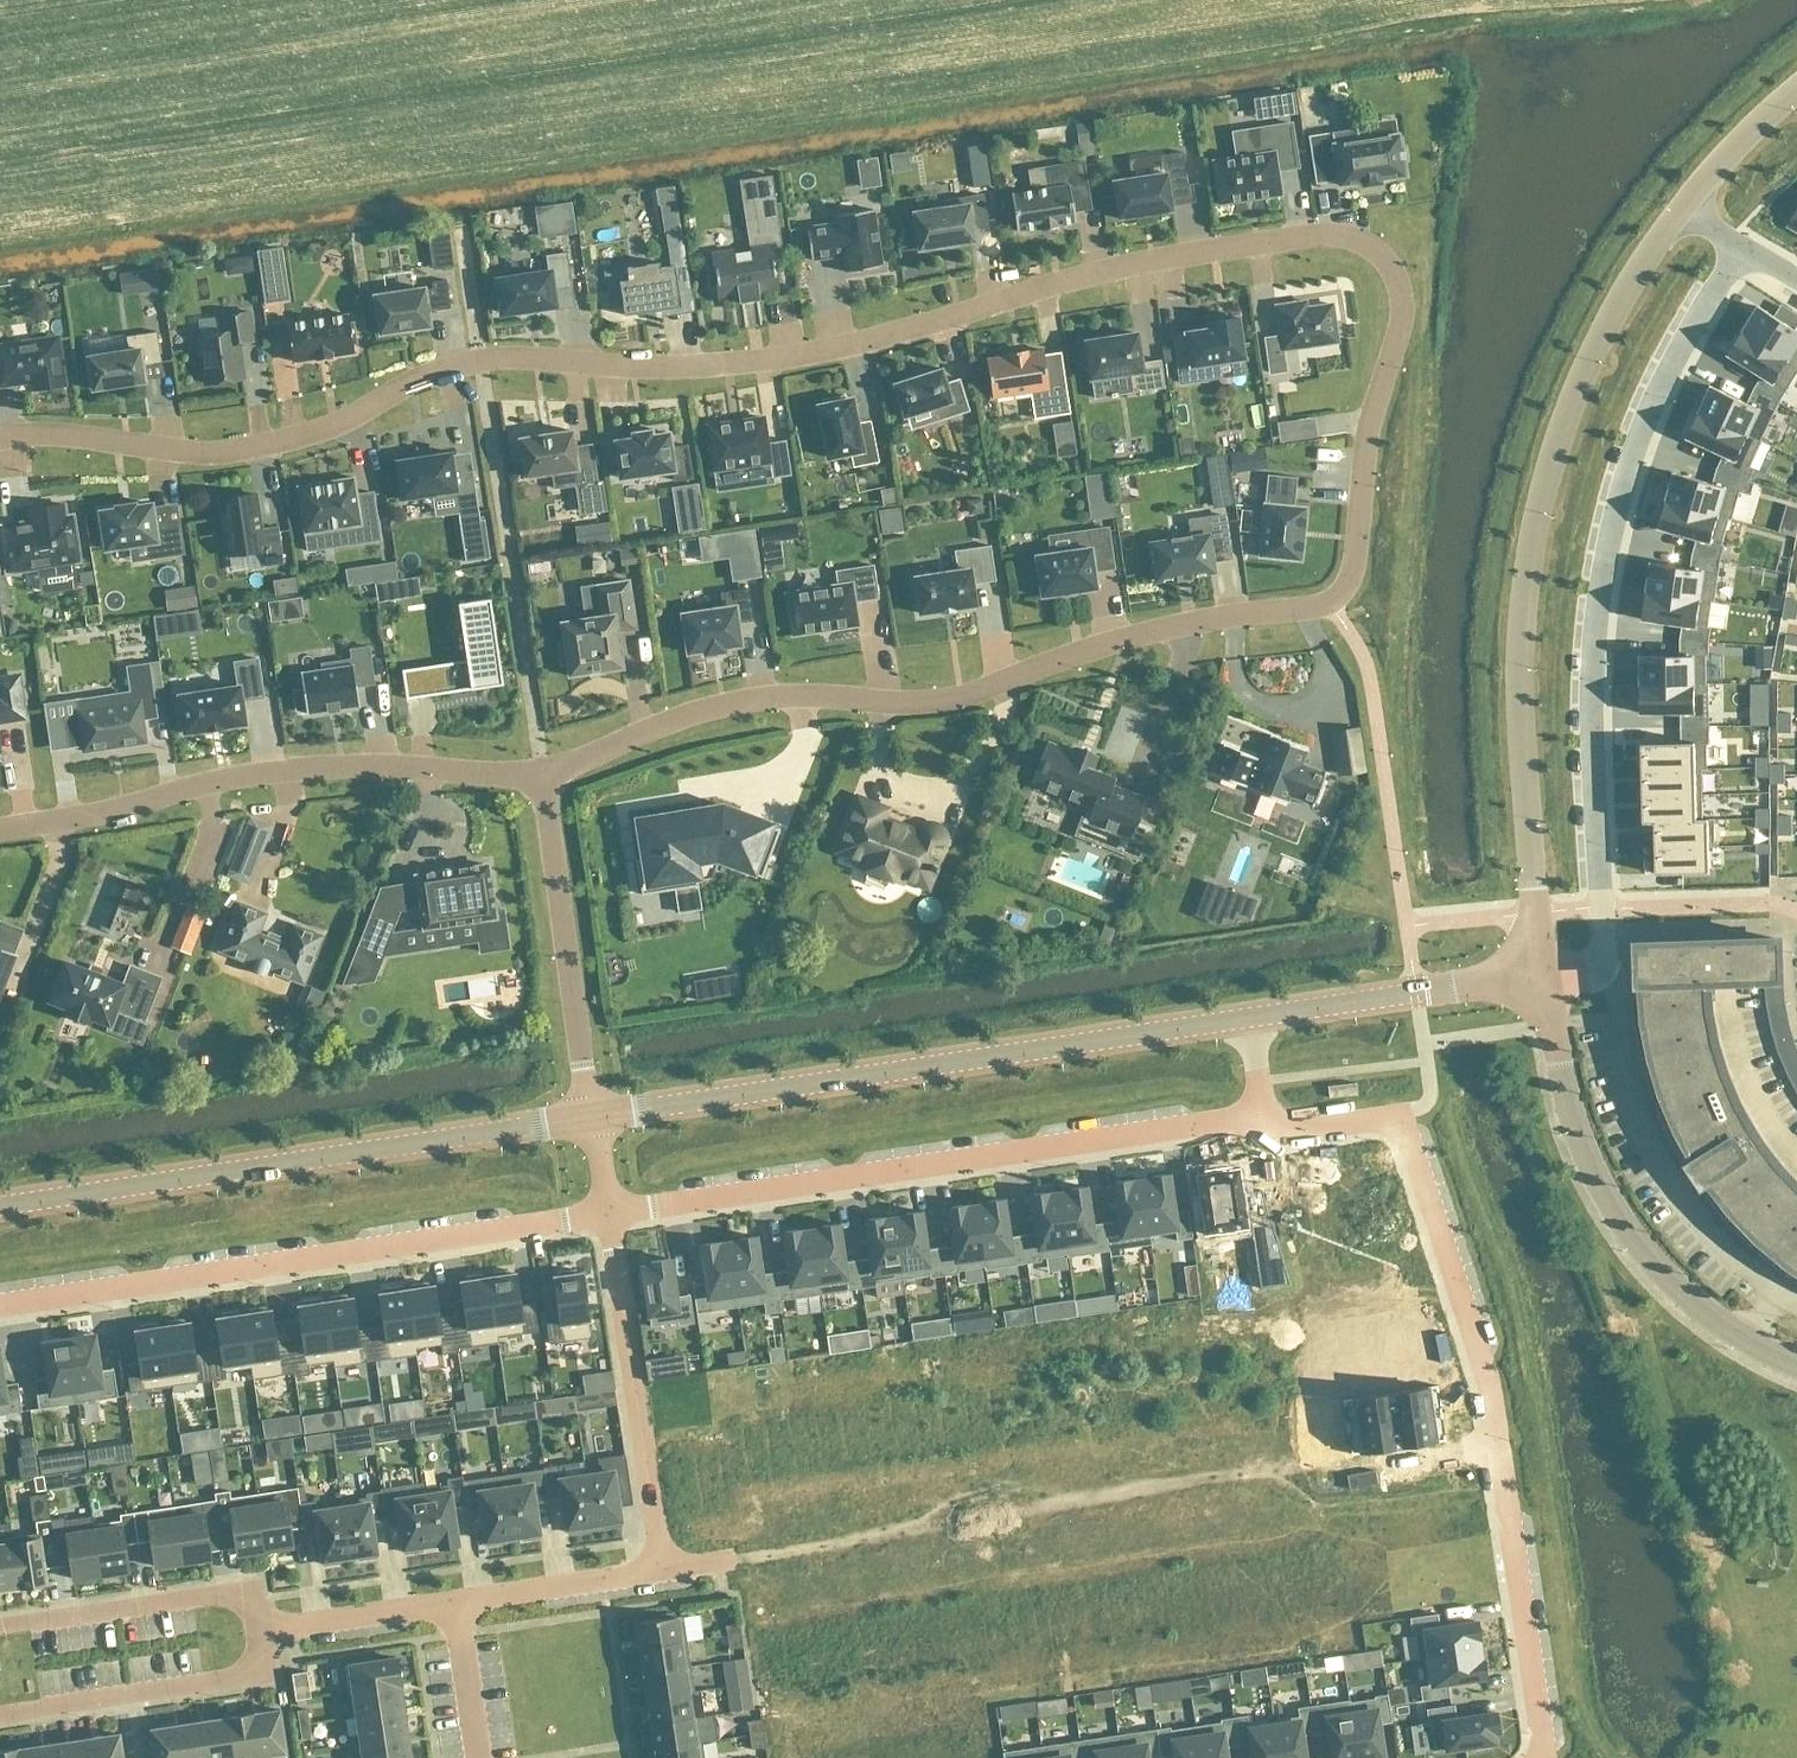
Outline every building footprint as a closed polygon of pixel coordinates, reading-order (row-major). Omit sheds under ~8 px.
[(1267,120),(1296,115),(1293,97),(1265,101),(1267,120)] [(1221,206),(1279,197),(1281,197),(1281,195),(1280,195),(1277,173),(1298,170),(1291,126),(1259,131),(1263,156),(1214,163),(1212,163),(1212,165),(1219,204),(1219,205),(1219,207),(1221,206)] [(1356,130),(1308,138),(1315,186),(1339,183),(1340,187),(1363,184),(1364,188),(1382,186),(1381,181),(1405,177),(1399,136),(1360,142),(1358,130),(1357,130),(1356,130)] [(1188,192),(1183,155),(1162,158),(1165,175),(1112,183),(1118,221),(1172,213),(1169,195),(1188,192)] [(1075,224),(1070,190),(1087,187),(1083,164),(1058,168),(1061,188),(1011,196),(1011,198),(1007,199),(1010,219),(1014,219),(1016,232),(1016,233),(1040,230),(1040,232),(1058,230),(1057,227),(1075,224)] [(751,181),(759,236),(779,233),(771,178),(751,181)] [(987,226),(983,197),(946,203),(947,210),(913,215),(915,230),(911,230),(913,249),(918,248),(919,252),(940,249),(954,247),(975,243),(973,228),(987,226)] [(882,268),(873,212),(836,217),(837,225),(806,230),(811,262),(842,258),(844,274),(882,268)] [(1788,229),(1796,234),(1796,214),(1788,229)] [(619,291),(605,293),(608,311),(622,309),(623,317),(661,311),(680,309),(678,294),(690,293),(681,233),(680,233),(664,235),(666,247),(669,268),(659,270),(658,265),(626,270),(627,281),(618,283),(619,291)] [(738,296),(739,305),(759,302),(758,293),(776,290),(771,250),(713,259),(715,269),(706,270),(709,289),(717,288),(719,298),(738,296)] [(289,304),(281,251),(259,255),(266,307),(289,304)] [(496,282),(501,315),(554,307),(552,292),(572,289),(566,254),(545,257),(547,274),(496,282)] [(371,312),(376,341),(399,337),(398,333),(429,328),(427,312),(435,311),(436,312),(450,310),(446,282),(431,284),(432,290),(424,292),(424,290),(374,298),(376,311),(371,312)] [(1337,344),(1332,306),(1297,312),(1296,305),(1275,308),(1280,339),(1265,341),(1271,375),(1286,373),(1282,352),(1337,344)] [(1743,333),(1796,366),(1796,321),(1792,330),(1773,318),(1758,309),(1743,333)] [(199,339),(206,386),(242,380),(237,346),(254,343),(249,314),(219,319),(222,336),(199,339)] [(287,326),(293,364),(315,360),(315,362),(332,359),(331,358),(354,354),(353,347),(356,346),(353,324),(349,325),(348,317),(297,324),(287,326)] [(1175,349),(1180,385),(1219,379),(1217,364),(1245,360),(1239,320),(1209,325),(1210,332),(1191,334),(1193,347),(1175,349)] [(1728,357),(1761,378),(1753,391),(1778,405),(1796,375),(1796,366),(1743,333),(1728,357)] [(88,361),(93,390),(92,390),(93,392),(95,391),(112,388),(112,389),(125,387),(125,386),(143,383),(143,384),(145,384),(144,382),(142,367),(161,364),(156,334),(125,339),(128,353),(90,359),(88,359),(88,361)] [(1086,348),(1080,349),(1083,368),(1089,367),(1091,381),(1094,400),(1111,398),(1111,399),(1117,398),(1117,397),(1164,390),(1160,362),(1141,365),(1136,336),(1117,339),(1117,338),(1106,340),(1085,343),(1086,348)] [(63,387),(56,340),(40,343),(0,349),(0,381),(1,387),(34,382),(35,392),(63,387)] [(1008,358),(986,361),(993,400),(1047,392),(1051,418),(1070,415),(1064,380),(1047,383),(1043,352),(1027,355),(1027,353),(1007,356),(1008,358)] [(925,376),(909,381),(896,386),(895,385),(893,386),(894,389),(894,388),(903,417),(904,420),(906,419),(906,418),(915,415),(933,410),(937,423),(954,418),(969,413),(959,381),(946,385),(942,373),(941,371),(939,371),(939,372),(925,376)] [(1705,392),(1697,410),(1700,411),(1699,414),(1761,443),(1778,405),(1753,391),(1747,405),(1711,388),(1708,393),(1705,392)] [(879,464),(871,430),(858,433),(851,401),(846,402),(845,397),(821,402),(822,407),(817,408),(828,460),(850,455),(853,469),(879,464)] [(1699,414),(1687,440),(1723,457),(1716,471),(1749,483),(1754,471),(1749,468),(1761,443),(1699,414)] [(766,445),(763,420),(708,428),(714,472),(769,464),(771,480),(790,478),(785,442),(766,445)] [(590,450),(573,452),(571,435),(571,433),(568,433),(568,434),(550,436),(539,437),(539,438),(520,441),(520,440),(518,440),(518,443),(519,443),(525,477),(524,477),(525,479),(527,479),(527,478),(575,471),(578,488),(582,516),(605,512),(602,489),(596,485),(590,450)] [(633,440),(614,443),(620,481),(639,478),(639,483),(658,480),(657,475),(673,473),(674,483),(692,480),(687,448),(671,450),(669,435),(652,438),(651,433),(632,435),(633,440)] [(398,463),(395,463),(396,466),(396,465),(401,499),(401,501),(403,501),(403,500),(433,496),(453,493),(454,494),(457,516),(464,565),(490,562),(484,522),(479,523),(472,474),(453,477),(450,458),(450,457),(451,457),(450,455),(448,455),(448,456),(398,463)] [(1674,475),(1666,502),(1732,521),(1739,494),(1750,497),(1754,485),(1749,483),(1716,471),(1712,486),(1674,475)] [(1293,506),(1296,478),(1267,475),(1259,555),(1300,559),(1305,508),(1293,506)] [(359,533),(361,544),(379,542),(372,494),(356,497),(354,483),(355,483),(354,480),(351,480),(301,488),(301,487),(298,488),(298,491),(299,491),(307,550),(306,550),(307,553),(332,549),(331,546),(331,547),(329,537),(359,533)] [(259,532),(254,497),(220,502),(219,502),(228,557),(261,553),(263,568),(282,565),(276,529),(259,532)] [(1666,502),(1658,530),(1696,541),(1692,555),(1720,562),(1724,547),(1722,546),(1728,522),(1731,522),(1732,521),(1666,502)] [(1113,518),(1111,504),(1092,507),(1094,521),(1113,518)] [(116,511),(100,514),(105,551),(151,544),(153,560),(182,555),(178,525),(154,528),(151,506),(135,508),(134,506),(116,509),(116,511)] [(62,507),(41,510),(29,512),(30,517),(31,525),(15,527),(1,529),(2,534),(7,573),(23,571),(23,568),(37,565),(39,577),(72,572),(71,564),(78,563),(71,519),(64,520),(62,507)] [(1211,557),(1229,554),(1224,519),(1206,521),(1208,537),(1150,545),(1155,583),(1156,583),(1176,580),(1177,583),(1191,581),(1190,577),(1191,577),(1214,574),(1211,557)] [(608,536),(607,521),(581,523),(582,537),(608,536)] [(754,530),(726,535),(729,558),(733,582),(761,578),(754,530)] [(1041,599),(1097,591),(1094,573),(1113,570),(1107,530),(1087,533),(1089,550),(1035,557),(1036,567),(1030,568),(1033,590),(1039,589),(1041,599)] [(995,583),(990,548),(954,553),(957,573),(915,579),(920,616),(940,613),(940,614),(955,611),(975,608),(972,586),(995,583)] [(1651,565),(1646,593),(1714,603),(1720,562),(1692,555),(1690,571),(1651,565)] [(856,628),(858,628),(858,626),(853,599),(860,598),(861,603),(878,600),(873,568),(835,573),(837,587),(787,596),(787,595),(785,596),(785,598),(786,598),(792,636),(791,636),(792,638),(794,638),(794,637),(818,633),(818,634),(832,632),(832,631),(856,628)] [(165,591),(171,608),(198,600),(193,582),(165,591)] [(628,583),(594,588),(599,618),(584,621),(562,624),(560,624),(560,626),(561,626),(564,645),(557,646),(560,667),(567,666),(568,676),(568,678),(570,678),(590,675),(590,676),(601,674),(601,673),(621,670),(623,670),(622,668),(617,633),(635,630),(632,606),(628,583)] [(738,625),(753,623),(748,591),(720,595),(722,610),(682,616),(688,655),(704,652),(705,657),(725,654),(724,649),(741,647),(738,625)] [(1646,593),(1642,622),(1682,627),(1679,643),(1708,645),(1710,629),(1707,629),(1711,604),(1714,604),(1714,603),(1646,593)] [(1783,610),(1796,612),(1796,602),(1785,600),(1783,610)] [(481,682),(501,679),(490,601),(459,606),(467,663),(428,668),(432,696),(482,689),(481,682)] [(1782,619),(1796,622),(1796,616),(1796,612),(1783,610),(1782,619)] [(1784,646),(1796,648),(1796,638),(1786,636),(1784,646)] [(1640,658),(1640,687),(1708,686),(1708,685),(1706,685),(1705,658),(1708,658),(1708,645),(1679,643),(1680,658),(1640,658)] [(302,692),(292,693),(295,714),(305,712),(306,716),(327,713),(328,714),(338,712),(338,711),(359,708),(356,689),(373,686),(368,649),(350,652),(351,662),(321,666),(322,672),(300,675),(302,692)] [(1756,652),(1756,671),(1771,671),(1771,652),(1756,652)] [(180,697),(178,697),(178,699),(179,705),(175,706),(179,728),(183,727),(184,733),(183,733),(184,736),(186,735),(207,731),(207,732),(222,730),(222,729),(243,726),(246,726),(245,724),(241,702),(261,699),(261,700),(263,699),(263,697),(262,697),(257,663),(258,663),(257,661),(255,661),(236,664),(234,664),(234,667),(235,666),(238,688),(180,697)] [(76,704),(78,721),(64,723),(68,751),(83,748),(83,751),(82,751),(83,753),(85,753),(143,744),(143,745),(146,744),(145,741),(145,742),(142,723),(158,721),(154,693),(162,692),(157,664),(150,665),(125,669),(129,694),(78,702),(78,701),(75,702),(76,704)] [(408,671),(403,672),(406,701),(412,700),(408,671)] [(17,679),(0,682),(0,721),(2,721),(2,722),(23,719),(17,679)] [(1640,687),(1640,715),(1680,715),(1680,729),(1709,728),(1708,686),(1640,687)] [(1750,714),(1750,728),(1769,728),(1769,714),(1750,714)] [(1776,716),(1776,725),(1791,725),(1791,716),(1776,716)] [(1776,725),(1776,735),(1791,735),(1791,725),(1776,725)] [(1680,745),(1641,746),(1642,773),(1707,771),(1707,746),(1709,745),(1709,728),(1680,729),(1680,745)] [(1324,776),(1301,767),(1306,753),(1308,754),(1308,752),(1270,737),(1269,739),(1271,739),(1260,766),(1254,763),(1255,761),(1256,762),(1257,760),(1222,747),(1222,748),(1223,749),(1213,774),(1212,774),(1211,775),(1246,789),(1246,787),(1245,787),(1246,785),(1252,787),(1251,789),(1250,789),(1249,790),(1288,805),(1288,804),(1287,803),(1289,798),(1312,807),(1311,808),(1313,809),(1326,775),(1324,774),(1324,776)] [(1040,771),(1034,786),(1046,791),(1045,792),(1055,796),(1056,794),(1068,799),(1068,801),(1077,805),(1078,803),(1087,807),(1082,820),(1076,836),(1120,853),(1121,854),(1120,856),(1141,864),(1155,828),(1134,820),(1141,801),(1108,788),(1111,780),(1089,772),(1094,759),(1074,751),(1072,755),(1050,747),(1044,761),(1040,771)] [(1755,760),(1755,770),(1770,770),(1770,767),(1769,760),(1755,760)] [(1770,770),(1770,777),(1784,777),(1784,767),(1770,767),(1770,770)] [(1755,770),(1755,779),(1770,779),(1770,777),(1770,770),(1755,770)] [(1707,771),(1642,773),(1642,798),(1702,797),(1702,772),(1707,772),(1707,771)] [(1770,779),(1770,786),(1784,786),(1784,777),(1770,777),(1770,779)] [(1702,797),(1642,798),(1643,824),(1714,822),(1714,820),(1703,821),(1702,797)] [(879,822),(883,813),(859,803),(840,852),(862,861),(859,867),(892,881),(895,874),(926,886),(931,872),(936,874),(938,868),(934,866),(941,846),(942,841),(941,836),(938,832),(934,829),(929,828),(924,830),(919,833),(917,837),(915,836),(879,822)] [(759,878),(761,879),(765,870),(764,870),(768,859),(743,849),(753,823),(738,817),(738,816),(722,810),(712,811),(712,808),(685,813),(637,820),(641,843),(642,843),(643,845),(641,846),(641,848),(643,847),(645,856),(643,856),(643,858),(645,858),(646,863),(638,864),(643,896),(645,896),(645,894),(676,889),(697,886),(694,867),(692,856),(698,855),(699,858),(701,858),(701,854),(711,853),(711,856),(713,856),(713,852),(719,851),(722,853),(722,854),(719,863),(721,864),(723,859),(761,873),(759,878)] [(1770,811),(1755,811),(1755,821),(1770,820),(1770,811)] [(1777,818),(1777,828),(1791,828),(1791,818),(1777,818)] [(238,850),(252,856),(257,843),(263,846),(271,828),(250,820),(238,850)] [(1770,820),(1755,821),(1755,830),(1770,830),(1770,820)] [(1714,822),(1643,824),(1643,825),(1654,825),(1655,849),(1715,847),(1714,822)] [(1777,828),(1777,838),(1792,837),(1791,828),(1777,828)] [(1715,847),(1655,849),(1655,876),(1710,874),(1709,849),(1715,849),(1715,847)] [(426,930),(475,922),(479,946),(480,953),(508,950),(503,912),(495,913),(494,913),(487,869),(488,869),(487,867),(485,867),(485,868),(418,878),(418,877),(416,878),(416,880),(417,880),(424,928),(423,929),(424,931),(426,930)] [(1208,885),(1195,918),(1221,929),(1235,927),(1238,921),(1249,926),(1257,904),(1208,885)] [(383,958),(401,911),(371,916),(381,890),(380,889),(357,948),(383,958)] [(192,949),(208,910),(190,902),(174,942),(192,949)] [(266,915),(238,904),(218,953),(249,965),(247,970),(271,980),(273,974),(303,986),(322,938),(294,926),(286,947),(258,936),(266,915)] [(1789,1051),(1782,1027),(1777,1003),(1775,979),(1776,955),(1778,941),(1719,943),(1719,942),(1638,945),(1639,985),(1651,985),(1652,998),(1645,998),(1643,998),(1645,1024),(1655,1022),(1656,1035),(1650,1036),(1650,1035),(1648,1036),(1653,1061),(1662,1059),(1665,1071),(1658,1072),(1656,1073),(1664,1098),(1673,1095),(1677,1107),(1671,1109),(1669,1110),(1679,1133),(1688,1129),(1693,1140),(1687,1143),(1685,1144),(1697,1165),(1691,1169),(1702,1185),(1707,1181),(1708,1182),(1716,1177),(1723,1187),(1718,1191),(1716,1192),(1732,1213),(1739,1206),(1747,1216),(1742,1220),(1740,1222),(1758,1240),(1765,1233),(1774,1242),(1770,1247),(1769,1246),(1768,1248),(1788,1265),(1794,1257),(1796,1259),(1796,1069),(1789,1051)] [(1,996),(16,959),(0,953),(0,998),(1,996)] [(88,973),(64,964),(49,1003),(69,1011),(66,1017),(87,1025),(89,1019),(109,1026),(114,1013),(143,1024),(160,980),(130,968),(123,987),(101,978),(88,973)] [(741,973),(695,982),(699,1006),(745,997),(741,973)] [(1353,1084),(1325,1088),(1327,1099),(1355,1096),(1353,1084)] [(1197,1176),(1195,1177),(1196,1178),(1199,1200),(1201,1213),(1205,1235),(1204,1235),(1205,1236),(1206,1236),(1220,1233),(1220,1234),(1232,1232),(1232,1231),(1246,1229),(1246,1230),(1248,1230),(1248,1228),(1247,1228),(1247,1225),(1250,1224),(1253,1224),(1255,1240),(1274,1237),(1261,1192),(1242,1195),(1242,1193),(1242,1194),(1238,1172),(1239,1171),(1239,1170),(1237,1170),(1237,1171),(1223,1173),(1223,1172),(1222,1172),(1221,1172),(1221,1174),(1213,1175),(1213,1174),(1212,1174),(1211,1174),(1211,1175),(1197,1177),(1197,1176)] [(1152,1183),(1141,1185),(1150,1247),(1152,1247),(1150,1238),(1175,1234),(1176,1243),(1192,1241),(1188,1212),(1174,1214),(1168,1176),(1151,1179),(1152,1183)] [(1119,1223),(1105,1225),(1109,1253),(1110,1259),(1124,1257),(1123,1251),(1150,1247),(1141,1185),(1131,1186),(1130,1182),(1113,1185),(1119,1223)] [(1069,1196),(1058,1197),(1068,1259),(1109,1253),(1105,1225),(1091,1227),(1085,1189),(1068,1192),(1069,1196)] [(1036,1235),(1022,1237),(1027,1266),(1041,1263),(1040,1261),(1066,1257),(1067,1259),(1068,1259),(1058,1197),(1048,1199),(1047,1195),(1030,1197),(1036,1235)] [(986,1208),(976,1210),(985,1272),(1027,1266),(1022,1237),(1008,1239),(1003,1201),(986,1204),(986,1208)] [(953,1248),(940,1250),(944,1278),(958,1276),(958,1273),(984,1269),(984,1272),(985,1272),(976,1210),(965,1211),(965,1207),(948,1210),(953,1248)] [(904,1220),(893,1222),(902,1282),(929,1277),(930,1280),(944,1278),(940,1250),(926,1252),(920,1214),(903,1216),(904,1220)] [(871,1260),(857,1262),(861,1291),(876,1288),(875,1286),(902,1282),(893,1222),(883,1224),(882,1220),(865,1222),(871,1260)] [(821,1233),(811,1235),(820,1297),(861,1291),(857,1262),(843,1264),(838,1226),(821,1229),(821,1233)] [(788,1273),(775,1275),(779,1303),(820,1297),(811,1235),(800,1236),(800,1232),(783,1235),(788,1273)] [(739,1245),(728,1247),(738,1309),(763,1305),(765,1317),(781,1314),(779,1303),(775,1275),(761,1277),(755,1239),(738,1241),(739,1245)] [(706,1285),(692,1287),(696,1316),(738,1309),(728,1247),(718,1248),(717,1245),(700,1247),(706,1285)] [(642,1276),(638,1276),(640,1290),(644,1290),(650,1329),(677,1325),(678,1328),(694,1325),(689,1297),(675,1299),(669,1261),(650,1264),(651,1268),(641,1270),(642,1276)] [(1283,1264),(1257,1268),(1260,1291),(1289,1287),(1283,1264)] [(492,1279),(488,1280),(498,1344),(499,1344),(498,1338),(523,1334),(524,1336),(538,1334),(534,1305),(520,1308),(515,1276),(510,1276),(509,1272),(492,1275),(492,1279)] [(559,1278),(553,1279),(558,1311),(544,1313),(549,1346),(591,1340),(585,1297),(589,1297),(586,1279),(582,1280),(581,1275),(576,1276),(575,1272),(558,1274),(559,1278)] [(452,1318),(458,1354),(459,1354),(458,1350),(498,1344),(488,1280),(483,1280),(482,1276),(465,1279),(466,1283),(461,1284),(465,1316),(452,1318)] [(406,1292),(416,1356),(417,1356),(416,1351),(441,1347),(442,1356),(458,1354),(452,1318),(439,1320),(433,1288),(428,1289),(428,1284),(410,1287),(411,1291),(406,1292)] [(416,1356),(406,1292),(402,1293),(401,1288),(384,1291),(384,1295),(379,1296),(384,1328),(370,1330),(375,1363),(416,1356)] [(375,1363),(370,1330),(357,1332),(352,1300),(347,1301),(346,1297),(329,1299),(330,1303),(325,1304),(335,1369),(375,1363)] [(333,1369),(335,1369),(325,1304),(320,1305),(320,1301),(302,1303),(303,1307),(298,1308),(299,1319),(303,1340),(289,1342),(295,1379),(310,1376),(308,1367),(333,1363),(333,1369)] [(293,1379),(295,1379),(289,1342),(275,1344),(272,1324),(271,1312),(265,1313),(265,1309),(247,1312),(248,1316),(243,1317),(253,1381),(293,1375),(293,1379)] [(252,1381),(253,1381),(243,1317),(239,1317),(238,1313),(221,1316),(221,1320),(216,1321),(221,1353),(207,1355),(212,1383),(226,1381),(225,1374),(250,1370),(252,1381)] [(167,1328),(162,1329),(171,1388),(198,1384),(198,1385),(212,1383),(207,1355),(194,1357),(189,1325),(184,1325),(183,1321),(166,1324),(167,1328)] [(146,1391),(171,1388),(162,1329),(157,1329),(157,1325),(139,1328),(140,1332),(135,1333),(140,1365),(126,1367),(130,1395),(146,1393),(146,1391)] [(76,1342),(68,1343),(78,1405),(117,1399),(113,1371),(99,1373),(94,1339),(92,1339),(92,1335),(75,1338),(76,1342)] [(48,1380),(34,1382),(38,1411),(78,1405),(68,1343),(61,1344),(60,1340),(44,1342),(44,1346),(43,1346),(48,1380)] [(1318,1393),(1311,1349),(1286,1353),(1292,1397),(1318,1393)] [(21,1413),(17,1385),(3,1387),(0,1365),(0,1417),(21,1413)] [(1436,1387),(1390,1394),(1394,1422),(1441,1415),(1436,1387)] [(1390,1394),(1343,1401),(1347,1429),(1394,1422),(1390,1394)] [(399,1404),(389,1405),(392,1422),(401,1420),(399,1404)] [(352,1408),(343,1409),(346,1428),(355,1427),(352,1408)] [(315,1414),(303,1416),(306,1435),(317,1433),(315,1414)] [(1441,1415),(1394,1422),(1398,1449),(1402,1449),(1445,1442),(1441,1415)] [(299,1417),(289,1418),(292,1437),(301,1436),(299,1417)] [(1394,1422),(1347,1429),(1351,1456),(1394,1450),(1398,1449),(1394,1422)] [(191,1432),(180,1434),(182,1453),(194,1451),(191,1432)] [(600,1475),(586,1477),(594,1526),(603,1525),(603,1530),(621,1527),(615,1487),(629,1485),(624,1457),(598,1461),(600,1475)] [(584,1463),(543,1469),(544,1472),(548,1497),(562,1495),(567,1530),(568,1535),(585,1532),(584,1528),(594,1526),(586,1477),(584,1463)] [(544,1472),(503,1478),(512,1539),(522,1537),(522,1542),(539,1540),(539,1539),(535,1509),(534,1504),(548,1502),(548,1497),(544,1472)] [(33,1479),(36,1495),(45,1493),(43,1477),(33,1479)] [(512,1539),(503,1478),(463,1484),(466,1507),(467,1512),(481,1510),(486,1547),(503,1545),(504,1545),(503,1540),(512,1539)] [(448,1487),(422,1491),(429,1538),(438,1537),(439,1541),(456,1539),(452,1510),(466,1507),(463,1484),(462,1484),(462,1483),(462,1479),(447,1482),(448,1487)] [(395,1490),(381,1492),(385,1520),(399,1518),(403,1547),(421,1544),(420,1539),(429,1538),(422,1491),(421,1485),(395,1490)] [(305,1489),(297,1490),(299,1498),(302,1520),(303,1526),(303,1530),(304,1534),(318,1532),(322,1559),(339,1556),(339,1552),(348,1550),(341,1504),(316,1508),(315,1503),(307,1504),(305,1489)] [(297,1490),(284,1492),(256,1496),(265,1552),(292,1548),(289,1522),(302,1520),(300,1506),(297,1490)] [(369,1500),(341,1504),(348,1550),(357,1549),(358,1554),(375,1551),(371,1524),(385,1522),(385,1520),(381,1492),(380,1492),(380,1494),(368,1496),(369,1500)] [(220,1533),(233,1531),(237,1556),(265,1552),(256,1496),(229,1500),(228,1496),(215,1498),(215,1502),(220,1533)] [(174,1509),(183,1564),(211,1560),(207,1535),(220,1533),(215,1502),(202,1504),(174,1509)] [(174,1509),(133,1515),(138,1545),(151,1543),(155,1569),(183,1564),(174,1509)] [(138,1545),(133,1515),(119,1517),(120,1522),(93,1527),(100,1577),(128,1573),(124,1547),(138,1545)] [(73,1581),(100,1577),(93,1527),(66,1531),(64,1520),(50,1522),(56,1558),(69,1556),(73,1581)] [(37,1535),(12,1539),(20,1589),(46,1585),(44,1570),(57,1568),(56,1558),(50,1522),(35,1524),(37,1535)] [(0,1541),(0,1592),(20,1589),(12,1539),(0,1541)] [(636,1625),(640,1650),(686,1643),(683,1618),(674,1619),(674,1615),(657,1617),(658,1621),(636,1625)] [(1418,1662),(1478,1653),(1476,1642),(1480,1641),(1477,1624),(1439,1630),(1437,1616),(1409,1620),(1411,1635),(1414,1634),(1418,1662)] [(726,1628),(727,1639),(741,1637),(740,1626),(726,1628)] [(741,1637),(727,1639),(729,1651),(743,1649),(741,1637)] [(640,1650),(644,1675),(690,1668),(686,1643),(640,1650)] [(1448,1685),(1486,1679),(1483,1662),(1479,1663),(1478,1653),(1418,1662),(1424,1661),(1428,1687),(1419,1689),(1422,1703),(1450,1699),(1448,1685)] [(401,1687),(397,1660),(344,1668),(348,1695),(354,1694),(399,1687),(401,1687)] [(644,1675),(647,1701),(700,1693),(700,1692),(694,1693),(690,1668),(644,1675)] [(307,1674),(292,1676),(296,1702),(311,1700),(307,1674)] [(354,1694),(358,1719),(402,1713),(399,1687),(354,1694)] [(647,1701),(651,1726),(704,1718),(700,1693),(647,1701)] [(1387,1696),(1373,1698),(1374,1700),(1350,1704),(1349,1702),(1348,1702),(1357,1757),(1383,1757),(1378,1727),(1391,1724),(1387,1696)] [(1331,1757),(1357,1757),(1348,1702),(1310,1708),(1314,1736),(1327,1734),(1331,1757)] [(1046,1703),(1034,1704),(1036,1718),(1048,1717),(1046,1703)] [(1489,1745),(1494,1745),(1493,1735),(1498,1734),(1496,1715),(1456,1721),(1454,1707),(1426,1711),(1428,1726),(1430,1725),(1434,1754),(1475,1748),(1475,1752),(1489,1749),(1489,1745)] [(1301,1738),(1314,1736),(1310,1708),(1297,1710),(1298,1718),(1273,1722),(1278,1757),(1304,1757),(1301,1738)] [(259,1757),(286,1757),(279,1712),(253,1716),(259,1757)] [(297,1713),(299,1727),(309,1726),(307,1712),(297,1713)] [(362,1744),(406,1738),(402,1713),(358,1719),(362,1744)] [(227,1720),(233,1757),(259,1757),(253,1716),(227,1720)] [(704,1718),(651,1726),(655,1752),(702,1744),(702,1742),(717,1740),(714,1717),(704,1718)] [(1233,1719),(1237,1748),(1250,1746),(1252,1757),(1278,1757),(1273,1722),(1248,1726),(1246,1717),(1233,1719)] [(1237,1748),(1233,1719),(1220,1722),(1220,1724),(1195,1728),(1200,1757),(1226,1757),(1224,1750),(1237,1748)] [(207,1757),(233,1757),(227,1720),(202,1724),(207,1757)] [(747,1723),(749,1737),(763,1735),(761,1721),(747,1723)] [(177,1728),(181,1757),(207,1757),(202,1724),(177,1728)] [(309,1726),(299,1727),(301,1742),(311,1740),(309,1726)] [(177,1728),(150,1731),(154,1757),(181,1757),(177,1728)] [(1173,1757),(1200,1757),(1195,1728),(1170,1732),(1170,1730),(1156,1732),(1160,1757),(1168,1757),(1173,1757)] [(1117,1737),(1120,1757),(1160,1757),(1156,1732),(1117,1737)] [(763,1735),(749,1737),(751,1751),(766,1749),(763,1735)] [(95,1757),(122,1757),(119,1736),(93,1740),(95,1757)] [(1079,1743),(1081,1757),(1120,1757),(1117,1737),(1079,1743)] [(364,1757),(409,1757),(406,1738),(362,1744),(364,1757)] [(93,1740),(67,1744),(69,1757),(95,1757),(93,1740)] [(1040,1749),(1042,1757),(1081,1757),(1079,1743),(1040,1749)] [(67,1744),(42,1748),(43,1757),(69,1757),(67,1744)] [(656,1757),(704,1757),(702,1744),(655,1752),(656,1757)] [(42,1748),(17,1752),(18,1757),(43,1757),(42,1748)] [(1002,1754),(1002,1757),(1042,1757),(1040,1749),(1002,1754)]
